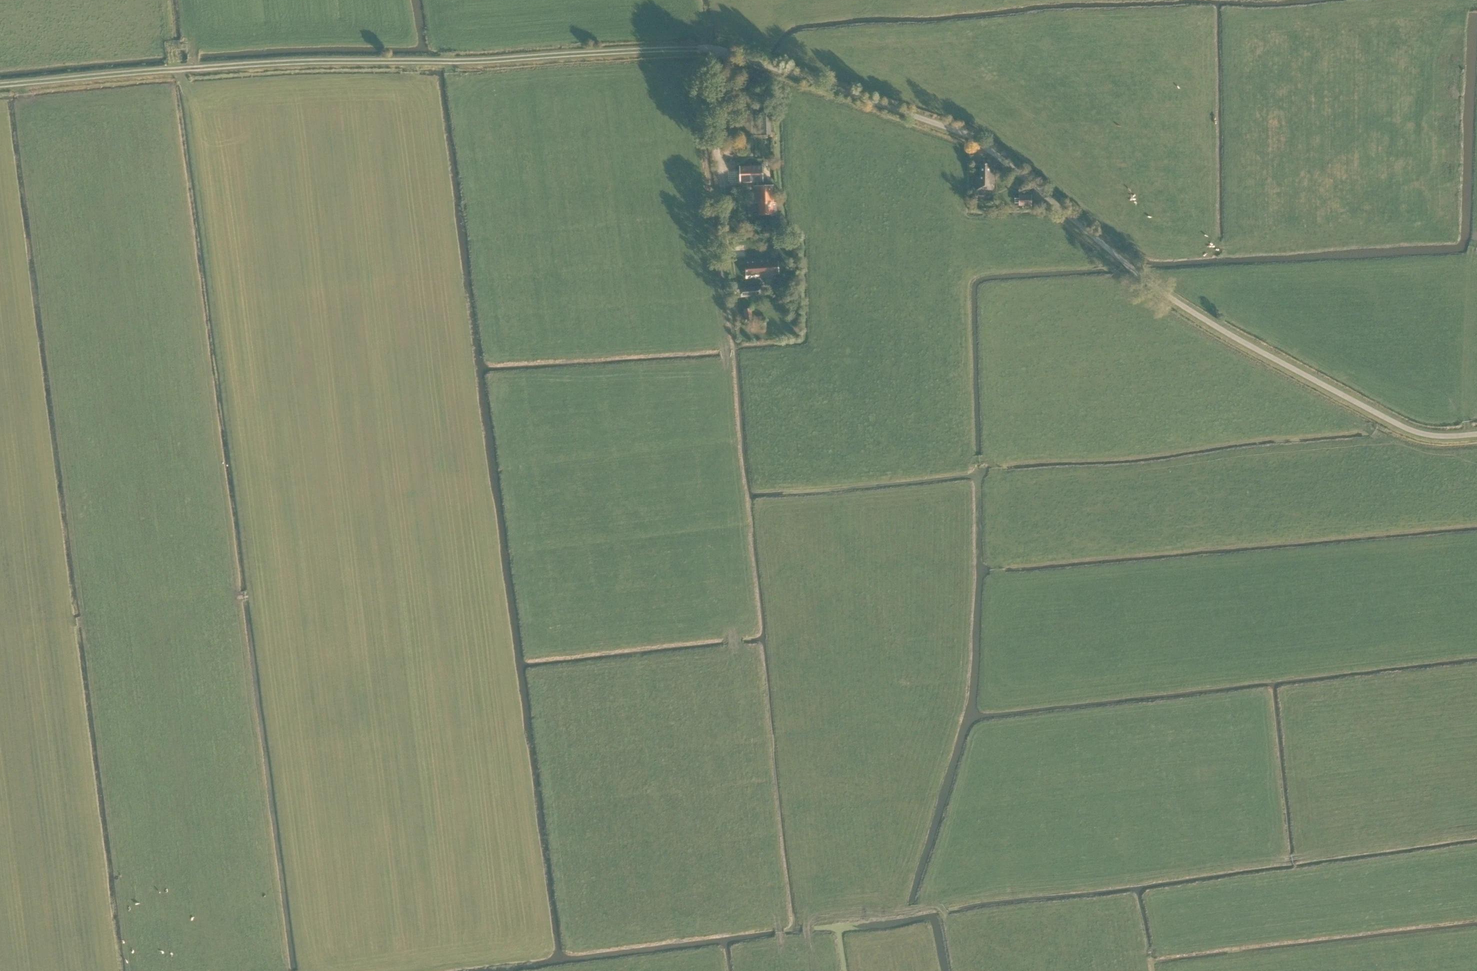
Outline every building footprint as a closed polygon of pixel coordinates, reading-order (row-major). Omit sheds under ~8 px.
[(990,164),(979,164),(979,175),(976,175),(976,190),(992,190),(993,170),(990,170),(990,164)] [(763,185),(762,166),(739,166),(740,183),(758,182),(758,186),(753,186),(753,202),(758,202),(759,215),(772,214),(777,214),(776,202),(773,202),(772,185),(763,185)] [(1032,206),(1032,195),(1019,195),(1019,206),(1032,206)] [(767,262),(767,260),(744,261),(745,278),(768,276),(768,274),(779,273),(778,262),(767,262)] [(761,296),(760,286),(741,287),(741,297),(761,296)] [(753,318),(751,308),(744,309),(745,319),(753,318)]
